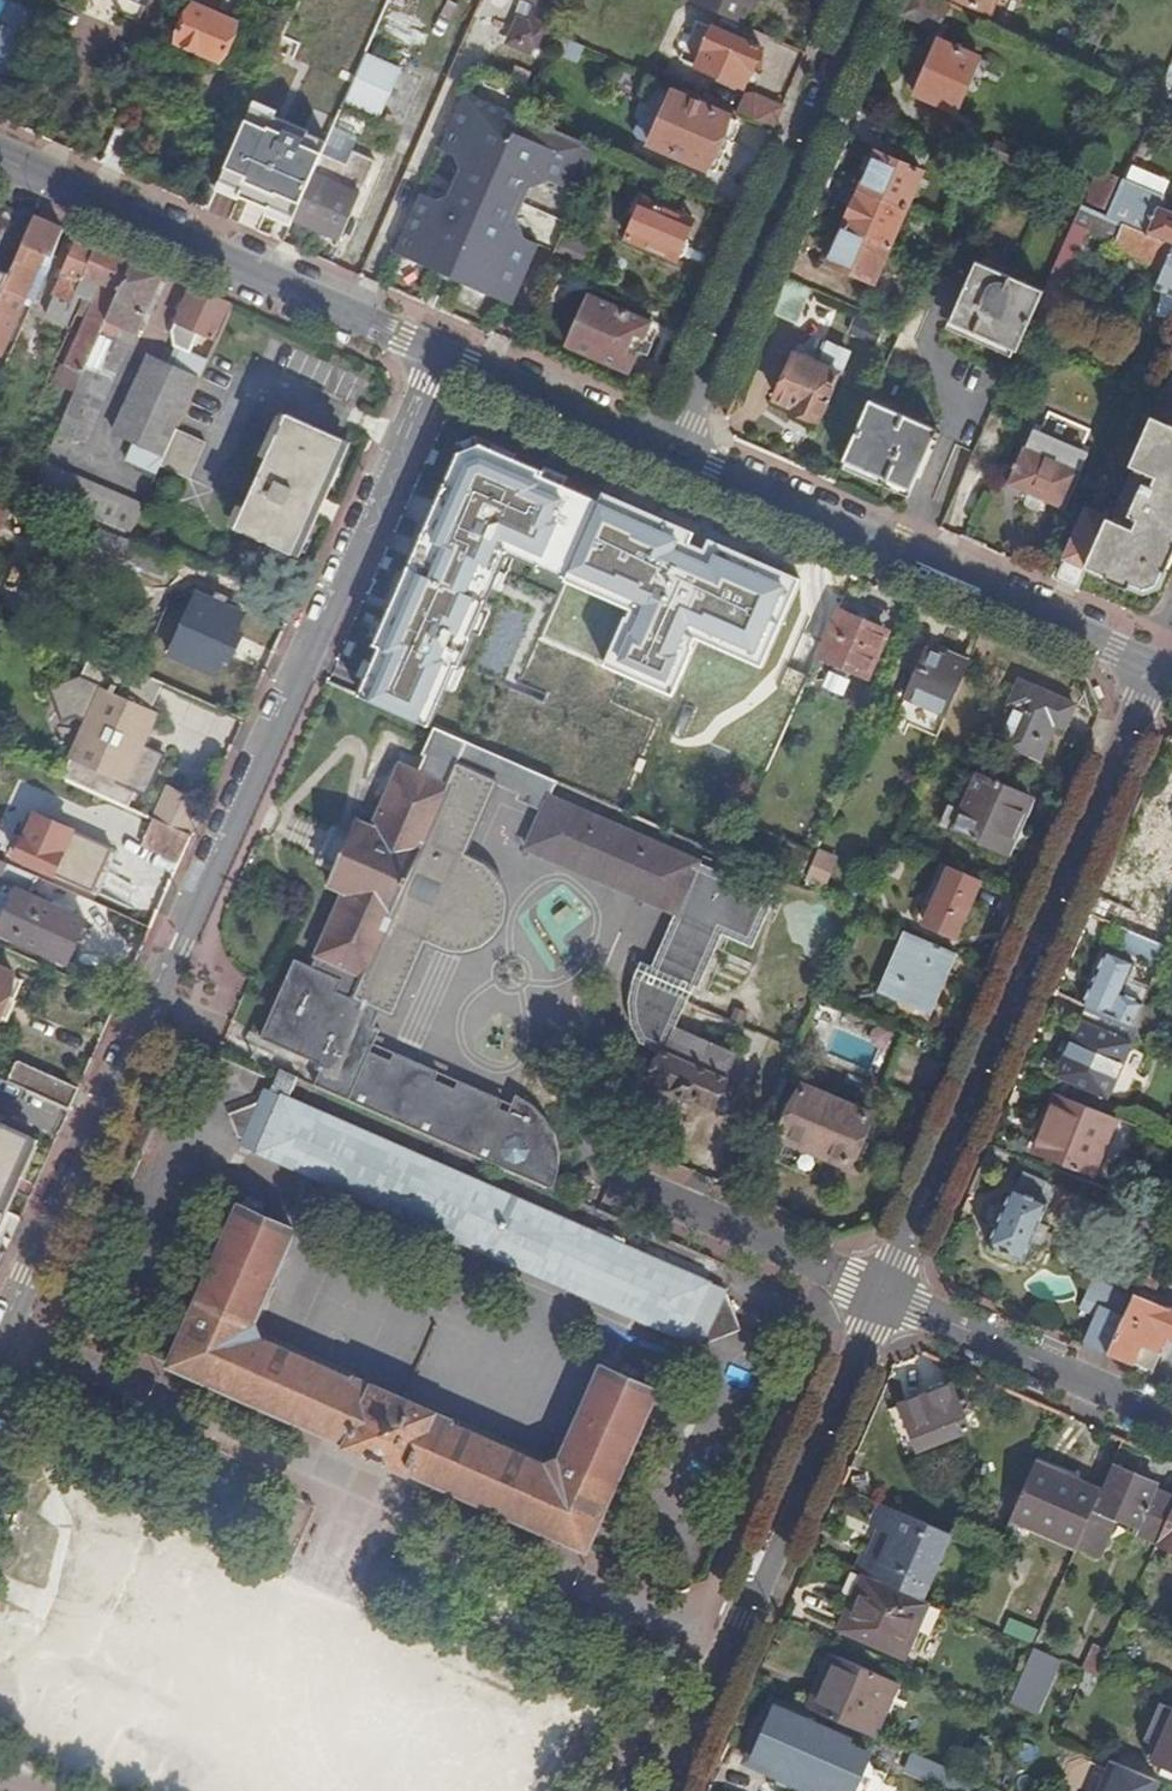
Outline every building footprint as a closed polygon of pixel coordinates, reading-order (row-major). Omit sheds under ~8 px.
[(540,11),(565,22),(575,0),(544,0),(540,11)] [(743,25),(754,0),(694,0),(693,3),(743,25)] [(950,3),(943,0),(908,0),(902,13),(939,29),(950,3)] [(992,13),(998,0),(961,0),(992,13)] [(0,31),(0,102),(39,13),(13,2),(0,31)] [(240,24),(195,5),(179,42),(223,62),(240,24)] [(316,173),(380,27),(345,12),(294,127),(284,151),(260,141),(239,190),(297,216),(316,173)] [(763,50),(698,22),(682,59),(746,88),(763,50)] [(573,53),(577,42),(560,35),(556,46),(573,53)] [(916,93),(957,110),(981,57),(940,39),(916,93)] [(1170,71),(1161,93),(1171,98),(1171,72),(1170,71)] [(741,121),(676,93),(654,143),(719,172),(728,151),(719,147),(722,139),(731,143),(741,121)] [(584,191),(602,152),(523,118),(468,94),(442,150),(458,157),(463,169),(451,197),(438,202),(423,195),(397,253),(514,306),(541,246),(527,240),(519,219),(532,190),(552,182),(566,188),(568,184),(584,191)] [(776,129),(785,108),(755,95),(750,96),(742,114),(776,129)] [(271,117),(260,141),(284,151),(294,127),(271,117)] [(1043,188),(1053,166),(1043,160),(944,118),(933,142),(976,160),(1043,188)] [(337,132),(335,156),(353,158),(355,134),(337,132)] [(405,162),(415,141),(401,134),(391,155),(405,162)] [(878,152),(861,188),(907,208),(923,172),(878,152)] [(1043,188),(1046,189),(1056,167),(1053,166),(1043,188)] [(1090,199),(1105,205),(1117,179),(1102,172),(1090,199)] [(297,216),(295,220),(342,242),(362,194),(316,173),(297,216)] [(1109,216),(1171,242),(1171,211),(1159,205),(1154,216),(1136,208),(1144,188),(1125,180),(1109,216)] [(861,188),(845,225),(891,245),(907,208),(861,188)] [(688,217),(646,199),(629,239),(679,261),(691,233),(685,230),(689,220),(688,217)] [(1030,326),(1054,336),(1083,269),(1075,265),(1089,230),(1117,242),(1116,245),(1166,267),(1158,287),(1171,293),(1171,242),(1109,216),(1083,205),(1045,291),(1030,326)] [(35,219),(10,276),(0,298),(0,356),(2,357),(39,274),(47,277),(54,258),(66,233),(49,226),(35,219)] [(891,245),(845,225),(829,263),(876,281),(891,245)] [(96,247),(81,240),(56,297),(57,299),(48,317),(64,324),(83,282),(92,286),(90,289),(100,293),(67,367),(85,375),(134,263),(96,247)] [(952,322),(1019,351),(1030,326),(1045,291),(977,262),(952,322)] [(134,263),(85,375),(60,431),(57,439),(73,439),(88,445),(120,368),(136,336),(138,337),(165,277),(134,263)] [(10,276),(0,272),(0,298),(10,276)] [(787,277),(772,312),(797,323),(812,288),(787,277)] [(229,305),(193,289),(174,332),(176,348),(182,351),(174,370),(200,382),(209,362),(191,354),(199,335),(214,341),(229,305)] [(654,322),(592,295),(570,347),(631,374),(654,322)] [(819,420),(850,352),(831,344),(822,365),(796,355),(777,398),(795,406),(794,409),(819,420)] [(1171,373),(1171,352),(1160,346),(1152,364),(1171,373)] [(200,382),(174,370),(150,360),(116,435),(137,445),(167,458),(179,430),(200,382)] [(871,400),(845,462),(912,491),(935,440),(940,442),(942,434),(939,433),(939,430),(871,400)] [(347,442),(289,417),(237,530),(294,556),(347,442)] [(1155,417),(1133,465),(1158,476),(1154,485),(1146,483),(1138,499),(1134,498),(1127,512),(1132,513),(1132,516),(1140,519),(1135,528),(1111,518),(1090,567),(1131,584),(1132,582),(1147,588),(1159,583),(1165,569),(1169,571),(1171,562),(1171,424),(1155,417)] [(207,443),(179,430),(167,458),(162,469),(191,482),(207,443)] [(1067,508),(1090,454),(1035,430),(1027,449),(1026,449),(1011,484),(1067,508)] [(699,644),(763,671),(802,580),(483,441),(458,450),(353,691),(433,725),(506,560),(625,611),(600,669),(674,701),(699,644)] [(167,458),(137,445),(130,463),(159,476),(162,469),(167,458)] [(21,488),(33,493),(40,475),(0,458),(0,479),(21,488)] [(40,475),(33,493),(92,518),(133,535),(145,507),(45,465),(40,475)] [(12,511),(0,506),(0,537),(12,511)] [(1089,509),(1058,579),(1070,584),(1080,589),(1090,567),(1111,518),(1089,509)] [(133,535),(92,518),(80,543),(169,581),(180,555),(133,535)] [(245,616),(199,596),(172,657),(218,677),(226,659),(232,663),(243,637),(237,634),(245,616)] [(833,619),(819,652),(867,673),(885,630),(838,609),(833,619)] [(946,713),(971,657),(940,644),(937,653),(927,648),(906,694),(946,713)] [(147,725),(164,684),(95,654),(83,679),(55,691),(66,721),(78,716),(90,722),(96,734),(91,745),(78,750),(65,779),(130,808),(139,789),(147,793),(164,756),(143,745),(148,732),(147,725)] [(1000,740),(1043,759),(1058,723),(1067,727),(1076,705),(1022,682),(1013,702),(1016,705),(1000,740)] [(318,1006),(380,1033),(382,1029),(375,1025),(383,1009),(395,1015),(434,930),(449,936),(460,940),(468,939),(480,935),(490,927),(495,917),(497,912),(497,901),(495,891),(490,883),(482,875),(462,866),(500,780),(524,791),(523,797),(546,807),(530,847),(679,911),(683,905),(698,911),(716,866),(553,795),(559,780),(484,748),(472,742),(437,728),(427,752),(429,754),(422,772),(403,764),(375,826),(358,819),(330,884),(346,891),(319,955),(321,956),(317,967),(298,959),(283,991),(318,1006)] [(1020,829),(1034,798),(982,774),(957,831),(1009,854),(1011,851),(1017,849),(1022,836),(1020,829)] [(1157,813),(1171,819),(1171,777),(1157,813)] [(55,811),(41,806),(17,859),(56,876),(74,833),(60,827),(64,818),(55,814),(55,811)] [(1157,813),(1151,827),(1171,836),(1171,819),(1157,813)] [(182,863),(194,837),(155,820),(144,846),(182,863)] [(773,872),(794,883),(809,848),(788,838),(773,872)] [(0,862),(0,881),(32,895),(40,879),(0,862)] [(952,867),(943,864),(925,905),(935,909),(952,867)] [(959,938),(984,881),(952,867),(935,909),(928,926),(959,938)] [(89,923),(21,893),(2,935),(69,965),(89,923)] [(1091,916),(1131,933),(1168,948),(1171,940),(1171,928),(1099,897),(1091,916)] [(951,972),(959,954),(908,932),(883,993),(901,1000),(897,1010),(934,1026),(956,975),(951,972)] [(1168,948),(1131,933),(1123,949),(1161,966),(1168,948)] [(1098,978),(1086,1006),(1087,1006),(1134,1026),(1144,1003),(1123,994),(1136,965),(1109,952),(1101,969),(1104,971),(1100,979),(1098,978)] [(0,969),(0,1010),(15,976),(0,969)] [(317,1084),(556,1189),(564,1171),(560,1153),(554,1134),(546,1119),(531,1105),(519,1094),(511,1112),(502,1109),(505,1100),(461,1081),(457,1088),(437,1079),(440,1071),(396,1052),(393,1060),(373,1051),(380,1033),(318,1006),(283,991),(264,1038),(325,1067),(317,1084)] [(1163,1011),(1144,1003),(1134,1026),(1140,1030),(1153,1034),(1163,1011)] [(1134,1026),(1087,1006),(1057,1076),(1111,1099),(1140,1030),(1134,1026)] [(679,1030),(668,1053),(714,1074),(725,1050),(679,1030)] [(714,1074),(668,1053),(666,1052),(654,1080),(674,1088),(675,1091),(696,1100),(697,1098),(718,1108),(730,1080),(728,1080),(739,1056),(725,1050),(714,1074)] [(72,1111),(81,1089),(17,1061),(7,1082),(72,1111)] [(1168,1064),(1162,1079),(1171,1084),(1171,1066),(1168,1064)] [(627,1313),(641,1319),(686,1339),(686,1337),(705,1346),(729,1291),(291,1098),(300,1077),(282,1070),(273,1093),(263,1102),(243,1144),(307,1172),(319,1177),(627,1313)] [(784,1137),(849,1165),(870,1115),(805,1087),(784,1137)] [(1119,1118),(1067,1097),(1045,1150),(1096,1172),(1119,1118)] [(2,1211),(35,1135),(0,1120),(0,1210),(2,1211)] [(307,1172),(283,1225),(296,1230),(319,1177),(307,1172)] [(990,1245),(1026,1261),(1051,1204),(1048,1201),(1050,1196),(1045,1194),(1049,1183),(1024,1173),(1017,1189),(1015,1188),(990,1245)] [(410,1472),(588,1551),(657,1390),(618,1373),(604,1367),(562,1462),(548,1467),(454,1426),(455,1423),(355,1377),(353,1380),(260,1339),(255,1326),(296,1230),(283,1225),(244,1207),(174,1366),(349,1444),(349,1447),(408,1474),(410,1472)] [(1149,1264),(1141,1283),(1156,1289),(1164,1270),(1149,1264)] [(1098,1315),(1086,1344),(1109,1355),(1135,1297),(1095,1280),(1082,1308),(1098,1315)] [(1109,1355),(1153,1374),(1162,1354),(1151,1349),(1158,1333),(1171,1339),(1171,1310),(1136,1294),(1135,1297),(1109,1355)] [(604,1367),(618,1373),(641,1319),(627,1313),(604,1367)] [(974,1433),(955,1386),(891,1411),(908,1455),(953,1438),(955,1441),(974,1433)] [(1104,1490),(1038,1461),(1015,1516),(1080,1544),(1104,1490)] [(1079,1546),(1101,1555),(1118,1518),(1141,1527),(1138,1533),(1160,1543),(1171,1515),(1171,1497),(1156,1491),(1158,1485),(1114,1466),(1104,1490),(1080,1544),(1079,1546)] [(892,1509),(878,1502),(868,1524),(883,1530),(892,1509)] [(871,1556),(864,1574),(867,1575),(927,1601),(955,1536),(892,1509),(883,1530),(871,1556)] [(1160,1543),(1158,1545),(1171,1551),(1171,1515),(1160,1543)] [(861,1551),(854,1570),(864,1574),(871,1556),(861,1551)] [(927,1601),(867,1575),(843,1629),(907,1658),(930,1603),(927,1601)] [(1087,1670),(1087,1671),(1101,1677),(1111,1652),(1098,1646),(1087,1670)] [(1035,1648),(1012,1701),(1037,1712),(1061,1659),(1035,1648)] [(824,1678),(811,1708),(877,1737),(900,1683),(840,1658),(831,1680),(824,1678)] [(852,1740),(778,1709),(776,1710),(773,1717),(766,1724),(761,1734),(758,1744),(758,1753),(756,1759),(775,1769),(773,1774),(803,1787),(805,1782),(827,1790),(829,1790),(852,1740)] [(1162,1748),(1155,1745),(1149,1759),(1171,1769),(1171,1724),(1162,1748)] [(977,1782),(911,1753),(905,1766),(949,1785),(948,1788),(950,1790),(973,1790),(977,1782)] [(1160,1781),(1120,1763),(1108,1790),(1156,1790),(1160,1781)]
